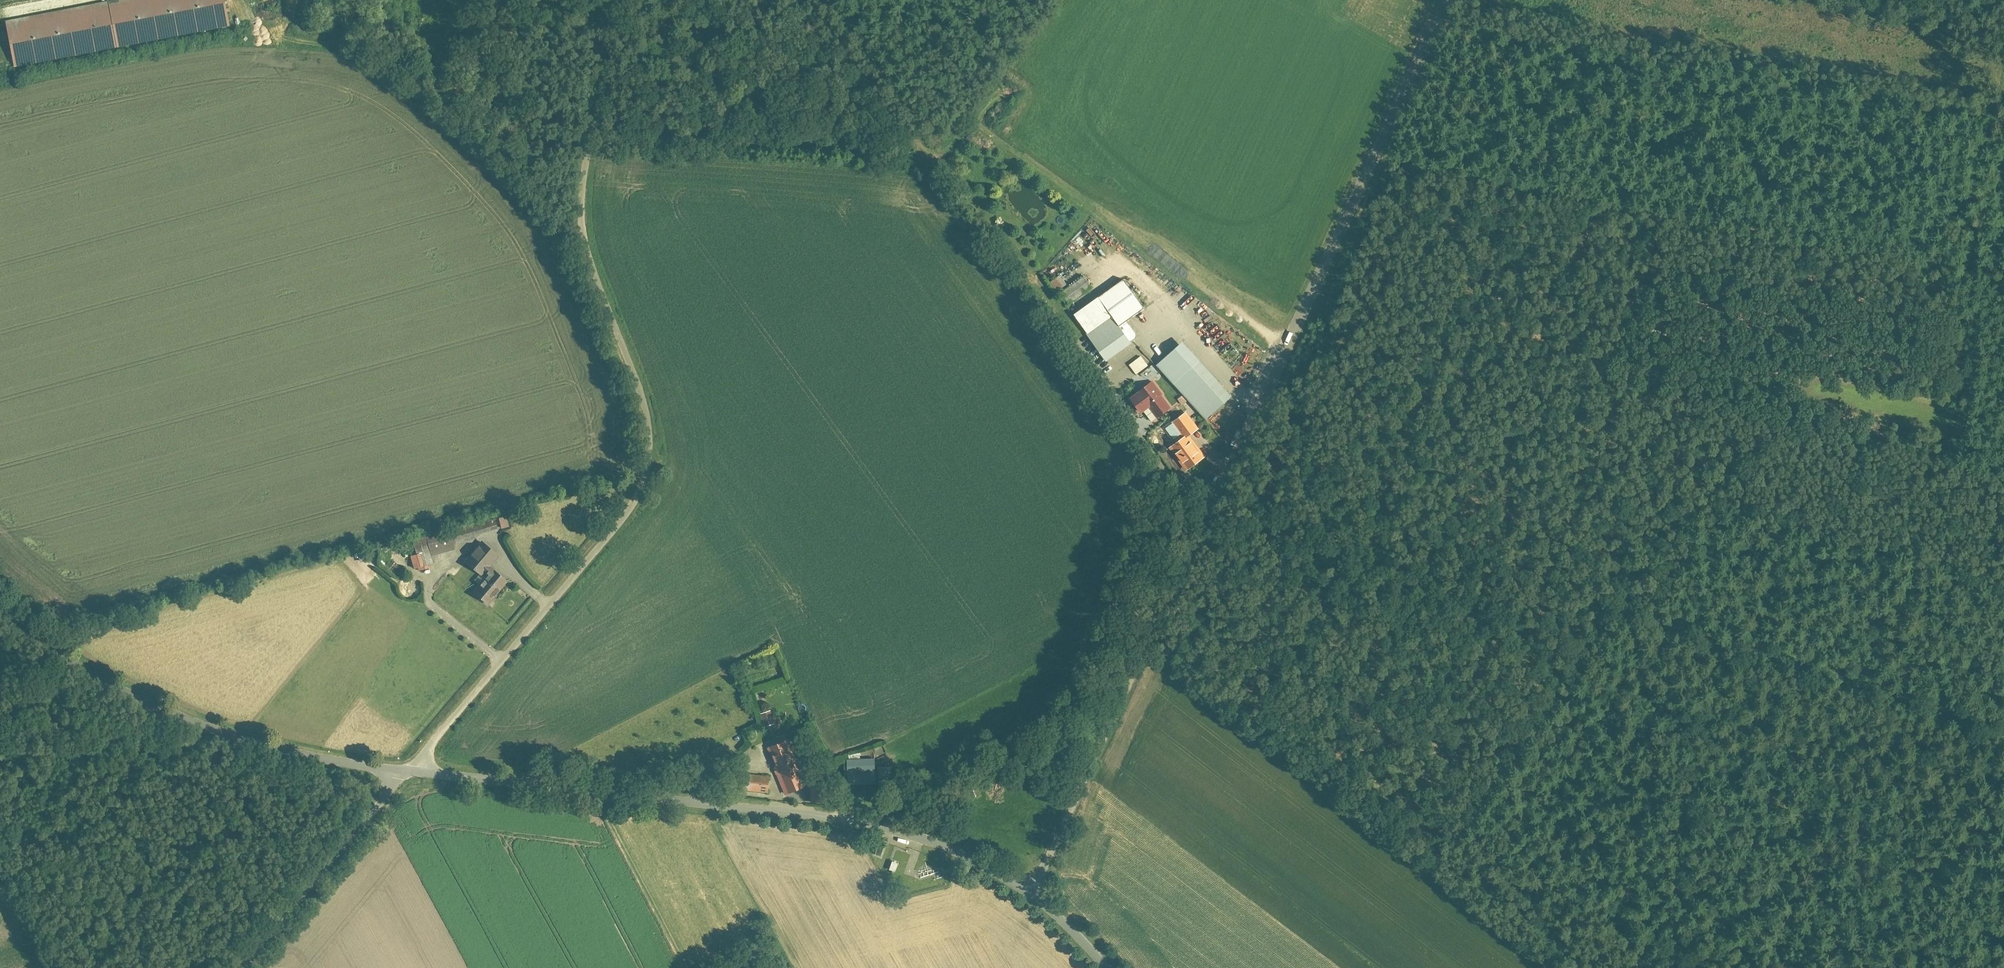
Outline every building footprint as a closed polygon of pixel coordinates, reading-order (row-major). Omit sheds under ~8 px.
[(18,67),(230,27),(225,0),(96,0),(8,17),(18,67)] [(1061,289),(1068,301),(1092,285),(1084,274),(1061,289)] [(1073,314),(1107,360),(1133,341),(1118,321),(1142,304),(1122,278),(1073,314)] [(1150,385),(1135,396),(1153,421),(1168,410),(1150,385)] [(1170,424),(1181,437),(1168,448),(1187,471),(1204,457),(1187,437),(1197,429),(1184,413),(1170,424)] [(455,548),(453,542),(499,530),(496,518),(450,530),(449,528),(418,537),(423,556),(455,548)] [(482,573),(486,576),(472,595),(489,607),(508,581),(486,566),(495,554),(478,543),(460,568),(476,580),(482,573)] [(371,551),(358,554),(360,562),(372,559),(371,551)] [(760,711),(764,725),(777,722),(773,707),(760,711)] [(746,736),(751,748),(764,742),(759,731),(746,736)] [(791,740),(769,748),(785,792),(807,784),(791,740)] [(852,758),(852,773),(875,773),(875,758),(852,758)] [(743,773),(741,791),(768,794),(770,776),(743,773)] [(809,782),(809,802),(826,802),(826,782),(809,782)] [(351,800),(355,804),(363,797),(359,793),(351,800)]
